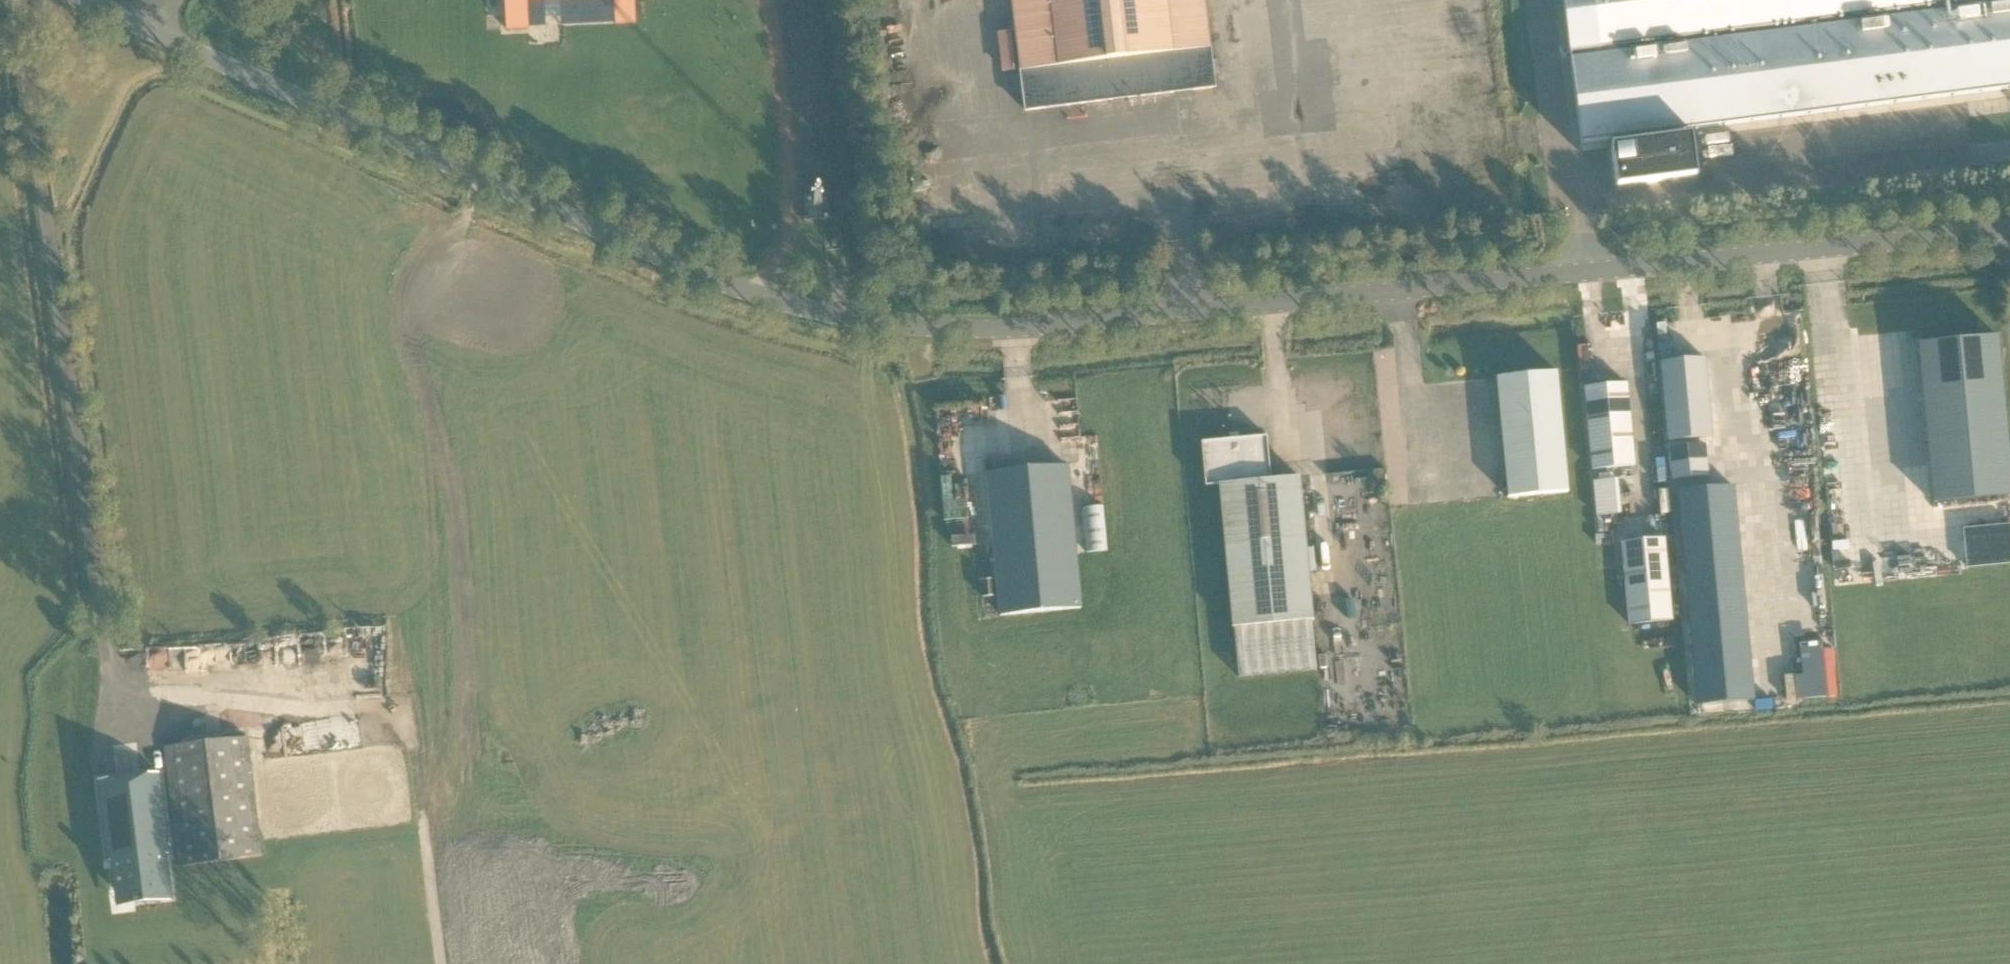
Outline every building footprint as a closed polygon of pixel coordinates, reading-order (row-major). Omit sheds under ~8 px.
[(506,30),(529,29),(529,28),(546,27),(545,18),(561,18),(561,26),(614,24),(636,23),(635,0),(505,0),(506,30)] [(1025,111),(1214,88),(1203,0),(1012,0),(1025,111)] [(1581,143),(2009,89),(2009,0),(1563,0),(1581,143)] [(1001,73),(1016,72),(1012,31),(998,32),(1001,73)] [(1613,139),(1614,148),(1609,148),(1615,191),(1698,180),(1693,138),(1629,145),(1628,138),(1613,139)] [(2009,496),(2009,470),(1997,337),(1917,344),(1933,504),(2009,496)] [(1702,358),(1659,362),(1666,442),(1709,437),(1702,358)] [(1568,492),(1556,372),(1496,378),(1507,498),(1568,492)] [(1584,388),(1592,470),(1634,466),(1626,384),(1584,388)] [(1238,439),(1238,434),(1229,434),(1229,440),(1201,442),(1205,487),(1219,485),(1232,628),(1234,628),(1239,677),(1315,669),(1311,620),(1313,620),(1306,549),(1299,477),(1270,479),(1266,436),(1238,439)] [(1700,444),(1667,448),(1670,479),(1704,476),(1700,444)] [(1080,608),(1067,466),(987,474),(1000,616),(1080,608)] [(1621,514),(1617,479),(1592,482),(1596,517),(1621,514)] [(1735,486),(1678,491),(1693,647),(1750,642),(1735,486)] [(1106,547),(1103,507),(1083,508),(1084,521),(1086,553),(1106,551),(1106,547)] [(1965,529),(1968,568),(2009,564),(2009,525),(1974,528),(1965,529)] [(1664,538),(1621,542),(1628,626),(1672,622),(1664,538)] [(982,598),(996,597),(994,579),(980,581),(982,598)] [(1753,702),(1837,698),(1835,648),(1819,649),(1820,664),(1800,665),(1801,674),(1752,677),(1753,702)] [(247,737),(164,748),(179,867),(262,857),(247,737)] [(159,773),(98,780),(108,861),(111,861),(115,890),(116,890),(133,888),(134,900),(134,903),(139,903),(139,902),(171,898),(166,854),(169,854),(159,773)]
